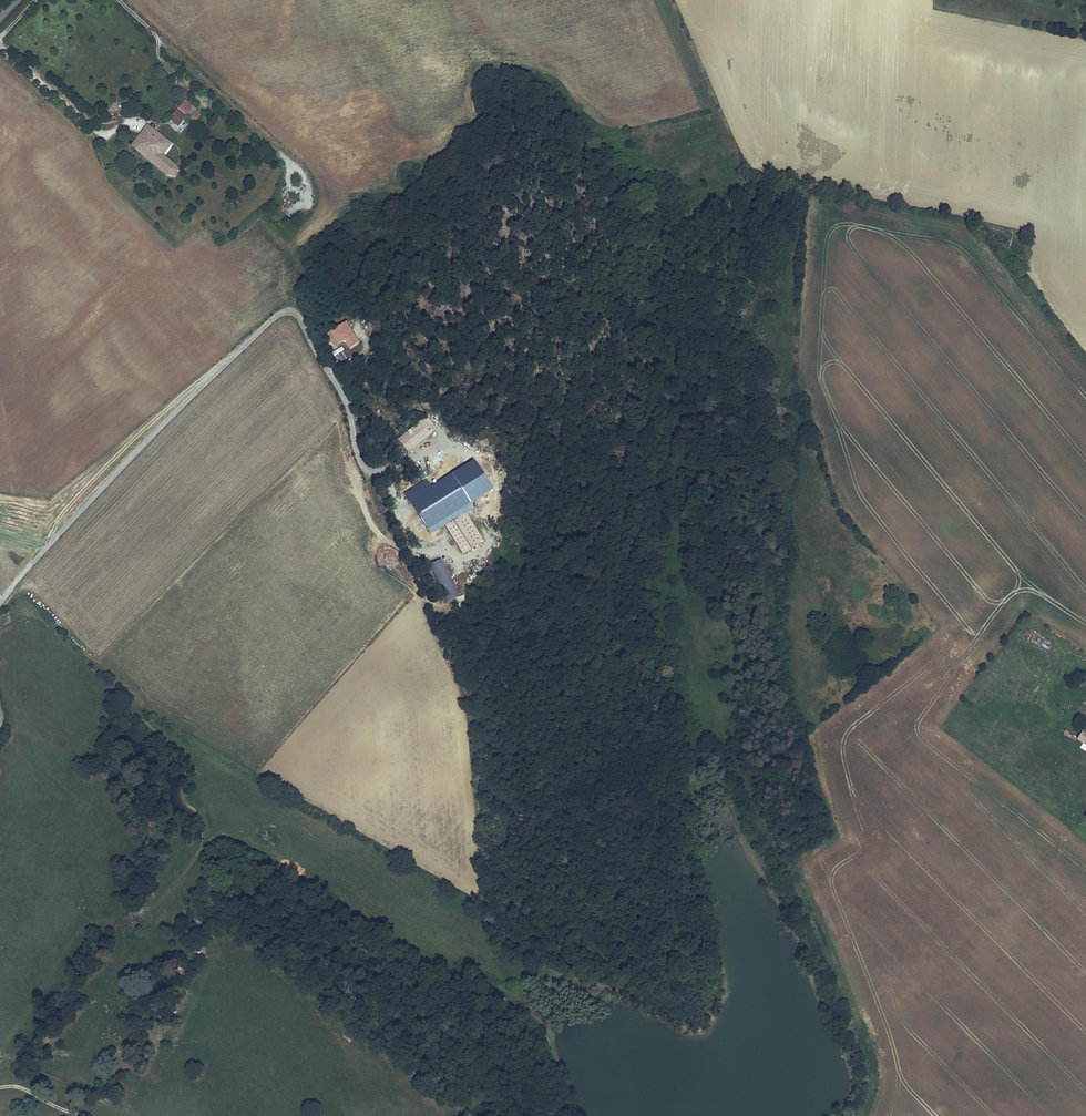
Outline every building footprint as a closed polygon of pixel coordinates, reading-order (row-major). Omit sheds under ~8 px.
[(202,115),(185,101),(178,109),(173,114),(175,116),(171,121),(178,127),(186,117),(195,124),(202,115)] [(148,124),(131,146),(167,176),(175,178),(180,171),(177,164),(165,155),(173,143),(148,124)] [(346,323),(327,334),(334,347),(345,340),(349,348),(359,343),(346,323)] [(348,362),(344,348),(332,352),(336,365),(348,362)] [(422,418),(396,440),(407,454),(433,432),(422,418)] [(483,543),(465,512),(444,524),(462,554),(483,543)] [(459,597),(442,560),(431,564),(447,602),(459,597)] [(1085,746),(1085,734),(1083,732),(1077,741),(1085,746)]
